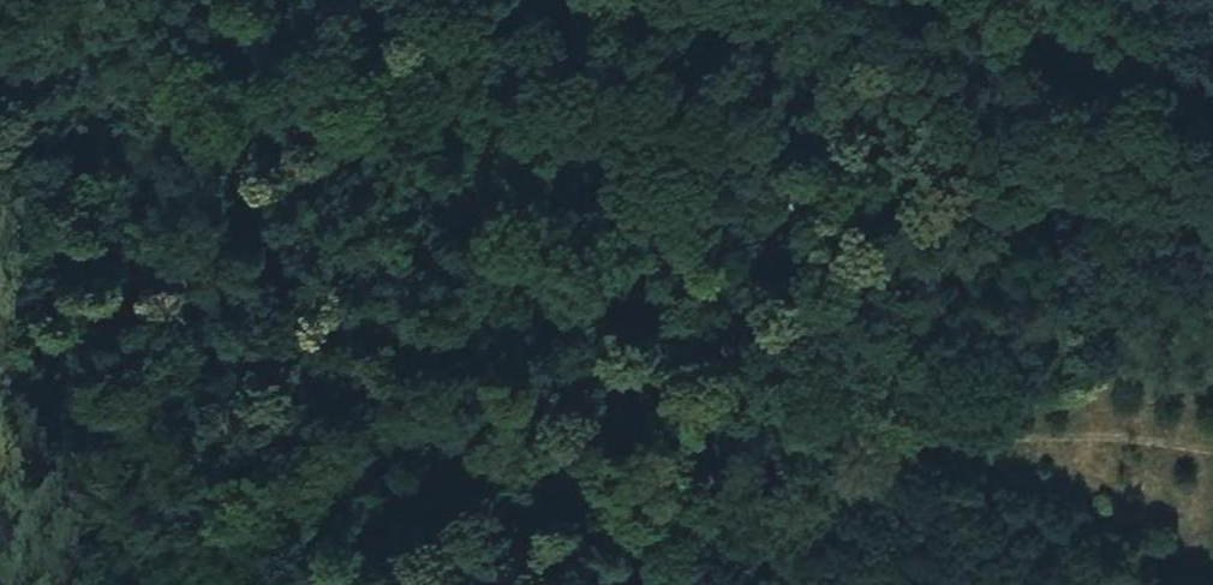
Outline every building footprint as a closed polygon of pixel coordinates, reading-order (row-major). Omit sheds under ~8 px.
[(189,571),(178,576),(170,584),(207,584),(205,580),(196,573),(189,571)]
